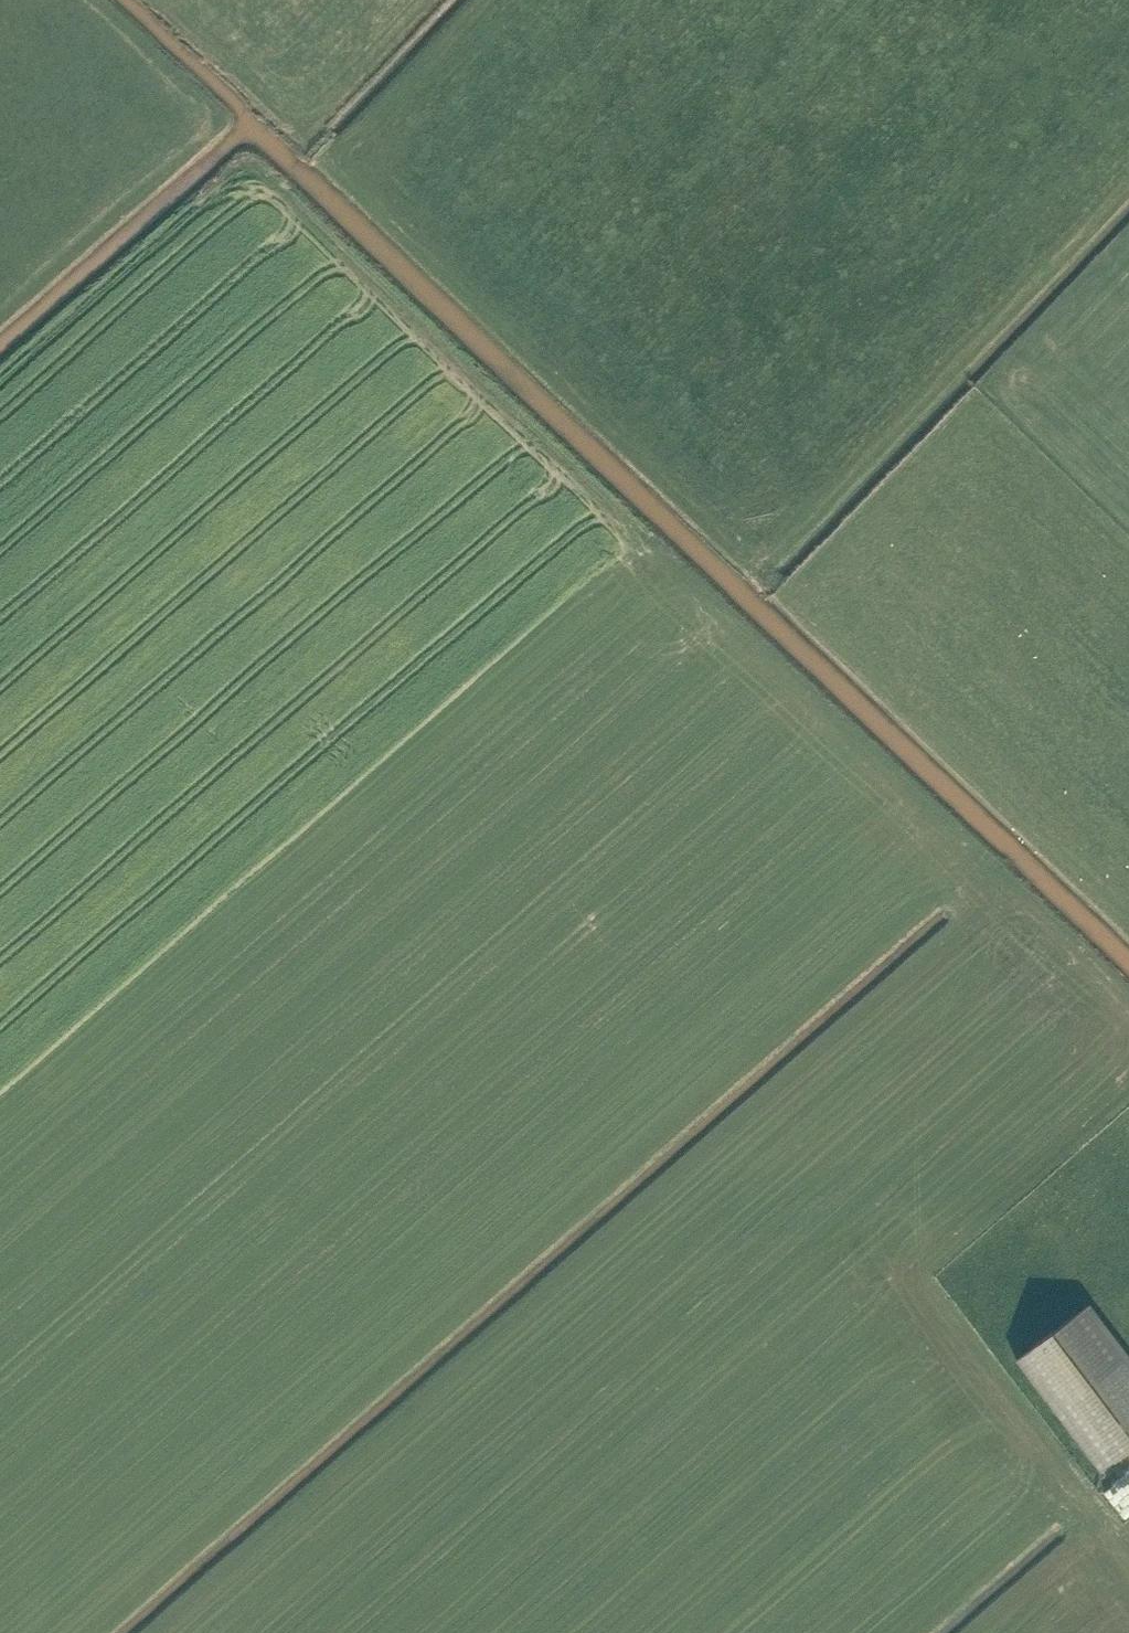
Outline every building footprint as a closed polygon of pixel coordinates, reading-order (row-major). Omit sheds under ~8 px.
[(1017,1359),(1101,1470),(1128,1449),(1128,1355),(1090,1303),(1017,1359)]
